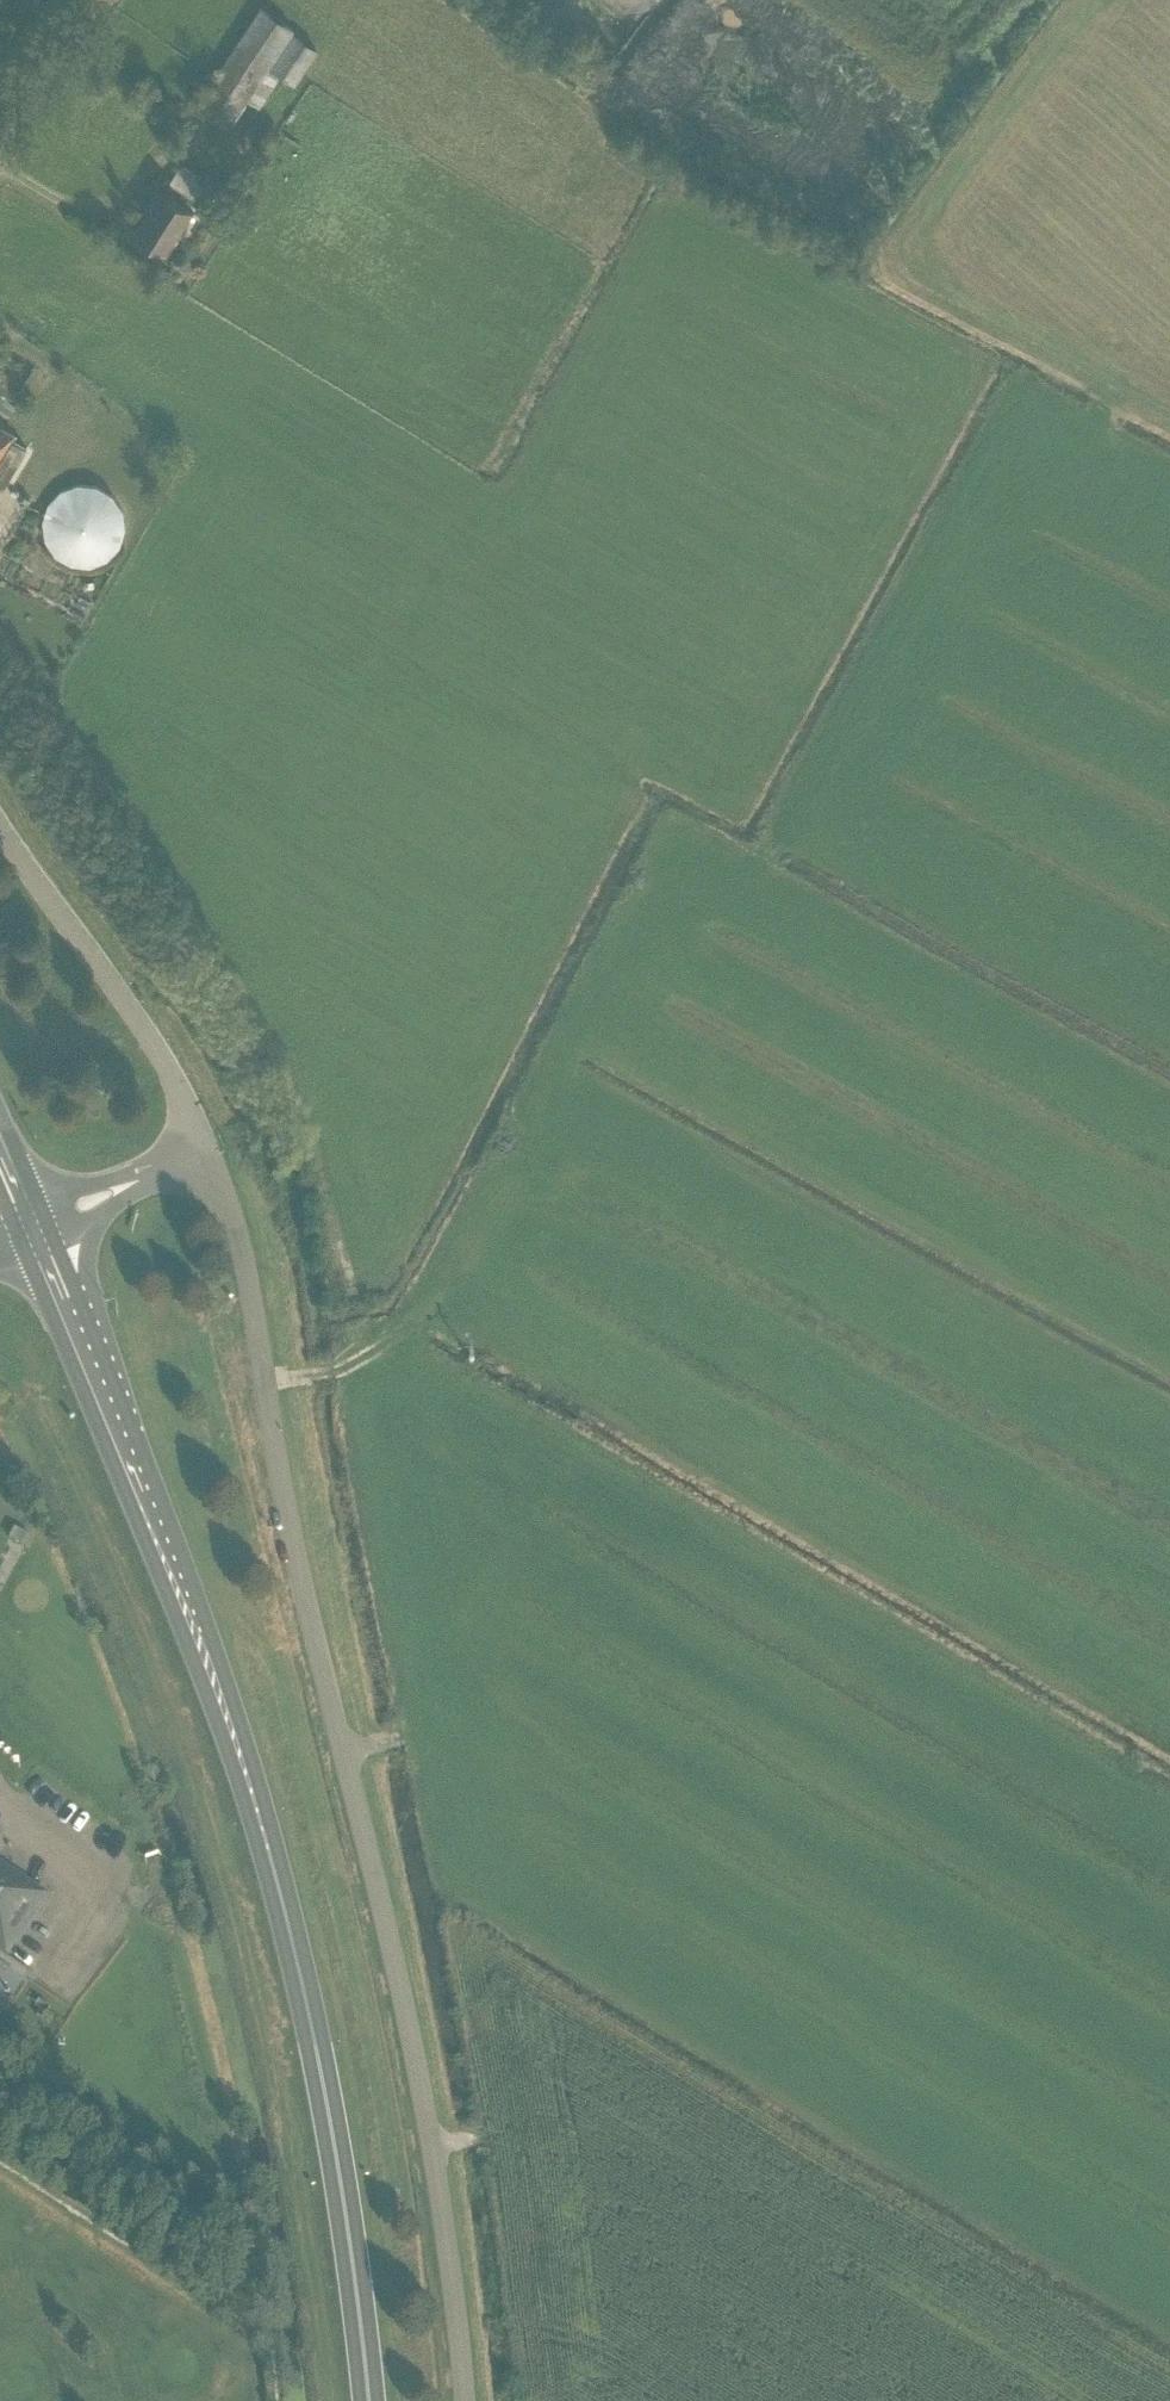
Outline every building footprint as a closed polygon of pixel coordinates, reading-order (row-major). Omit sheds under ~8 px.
[(268,67),(293,28),(261,7),(197,103),(230,124),(247,98),(259,106),(280,74),(268,67)] [(296,82),(317,49),(293,33),(271,65),(296,82)] [(282,126),(277,135),(301,146),(306,136),(282,126)] [(195,198),(207,180),(181,163),(169,182),(195,198)] [(165,250),(191,210),(163,192),(137,232),(165,250)] [(0,425),(0,485),(3,487),(26,447),(12,439),(15,434),(0,425)] [(40,524),(40,527),(40,530),(41,535),(41,537),(42,540),(43,543),(44,545),(45,547),(47,551),(50,555),(52,557),(54,559),(58,562),(60,563),(65,566),(68,567),(72,569),(78,570),(81,570),(84,570),(87,570),(90,569),(95,568),(97,567),(102,566),(106,563),(109,561),(113,558),(116,555),(118,551),(121,547),(122,545),(123,543),(124,540),(125,536),(125,532),(126,529),(126,524),(125,521),(125,520),(124,515),(123,511),(121,508),(119,504),(117,501),(114,497),(110,494),(108,492),(104,490),(100,488),(96,486),(92,485),(87,484),(84,484),(80,484),(77,485),(72,485),(67,487),(61,490),(59,491),(56,493),(53,496),(50,499),(47,503),(45,507),(43,511),(42,515),(41,518),(40,521),(40,523),(40,524)] [(6,1958),(51,1894),(0,1861),(0,1954),(6,1958)]
